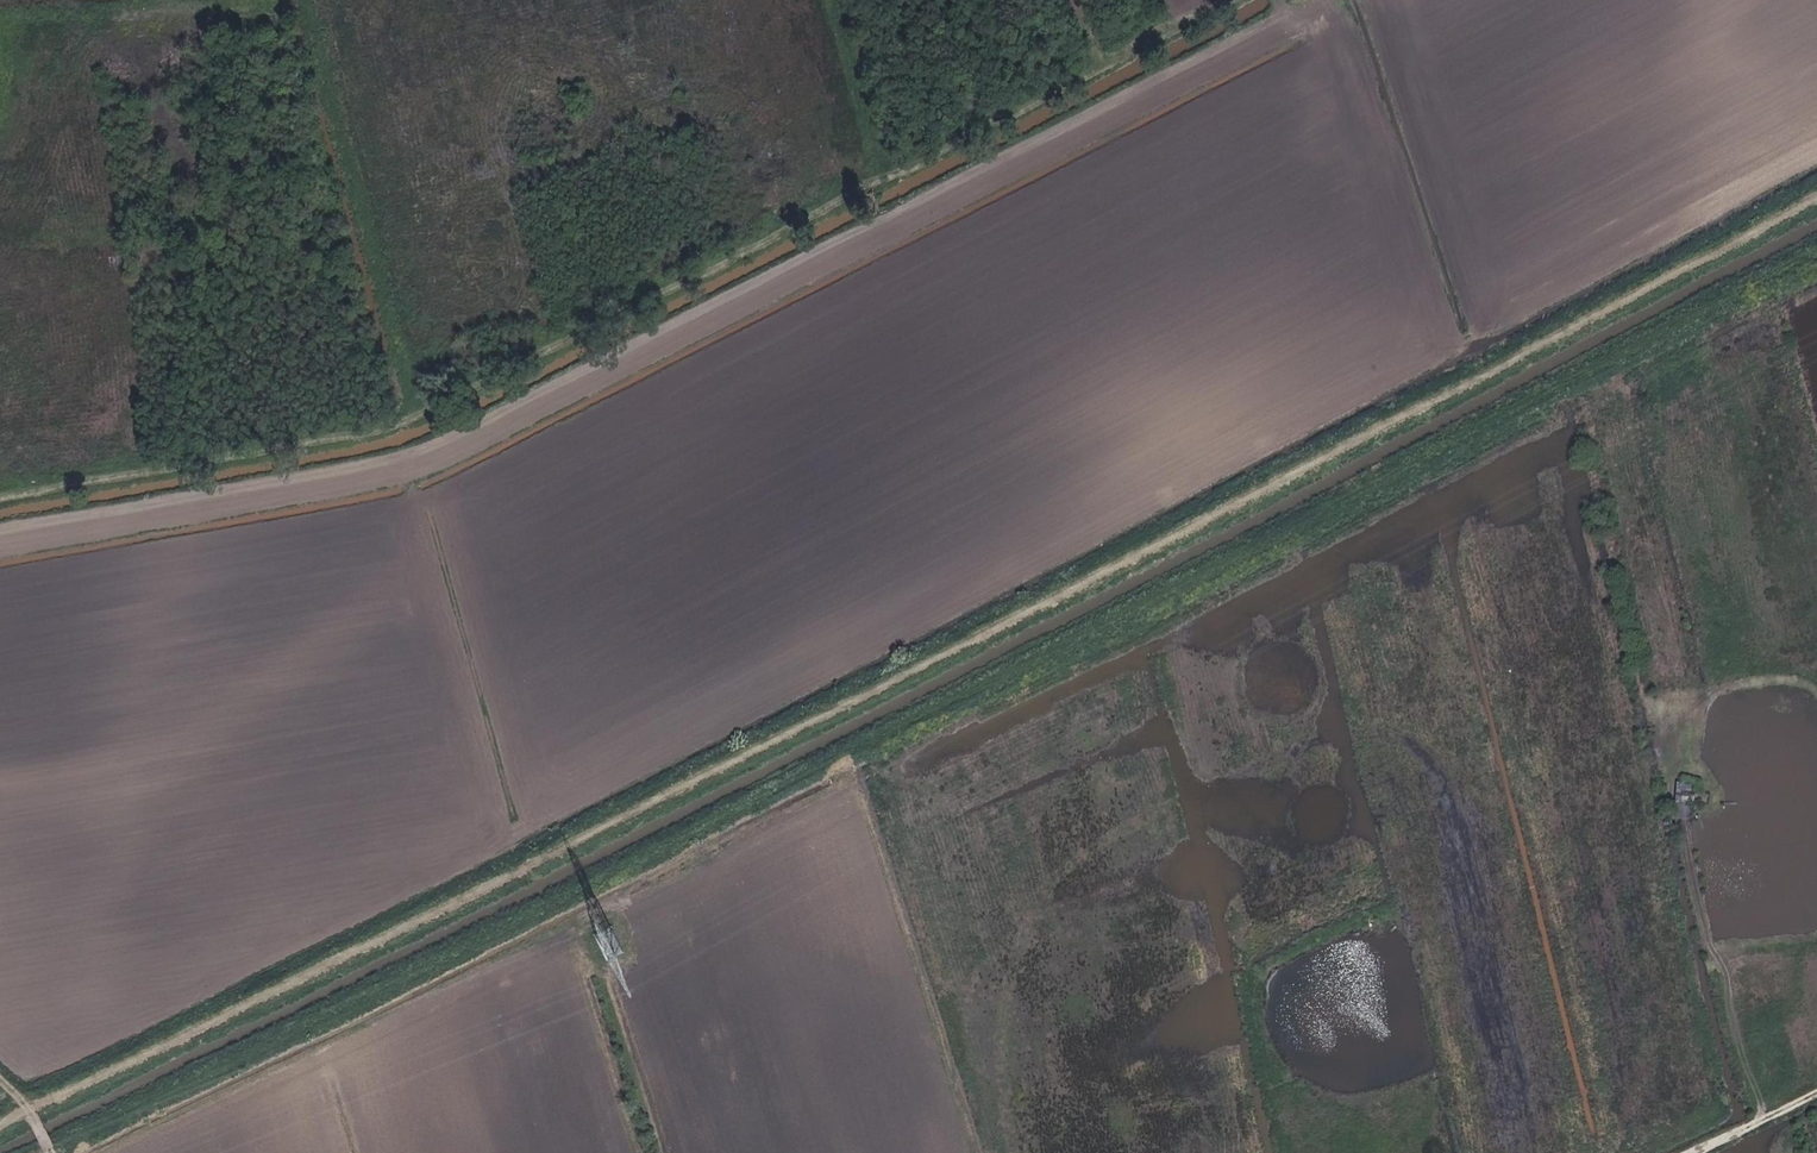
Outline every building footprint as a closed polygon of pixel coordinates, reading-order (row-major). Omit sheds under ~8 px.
[(1689,795),(1695,795),(1695,781),(1677,781),(1677,817),(1689,817),(1689,795)]
